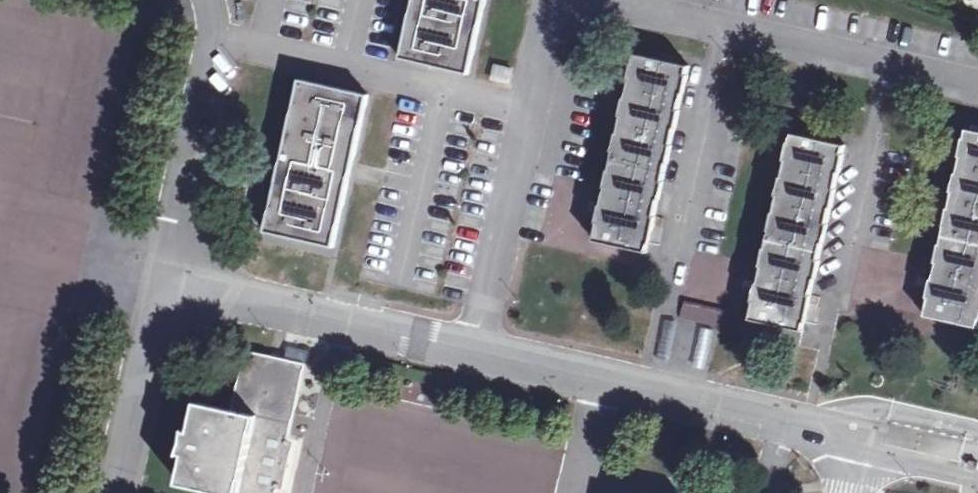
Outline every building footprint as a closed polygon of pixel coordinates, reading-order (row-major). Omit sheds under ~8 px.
[(402,53),(469,68),(485,0),(414,0),(402,53)] [(691,61),(637,49),(595,236),(649,248),(691,61)] [(369,88),(300,73),(266,227),(334,242),(369,88)] [(966,124),(924,312),(977,324),(977,323),(977,127),(966,124)] [(847,141),(793,129),(751,315),(805,327),(847,141)] [(684,302),(680,316),(718,326),(722,311),(684,302)] [(305,358),(245,345),(212,492),(275,492),(305,358)]
